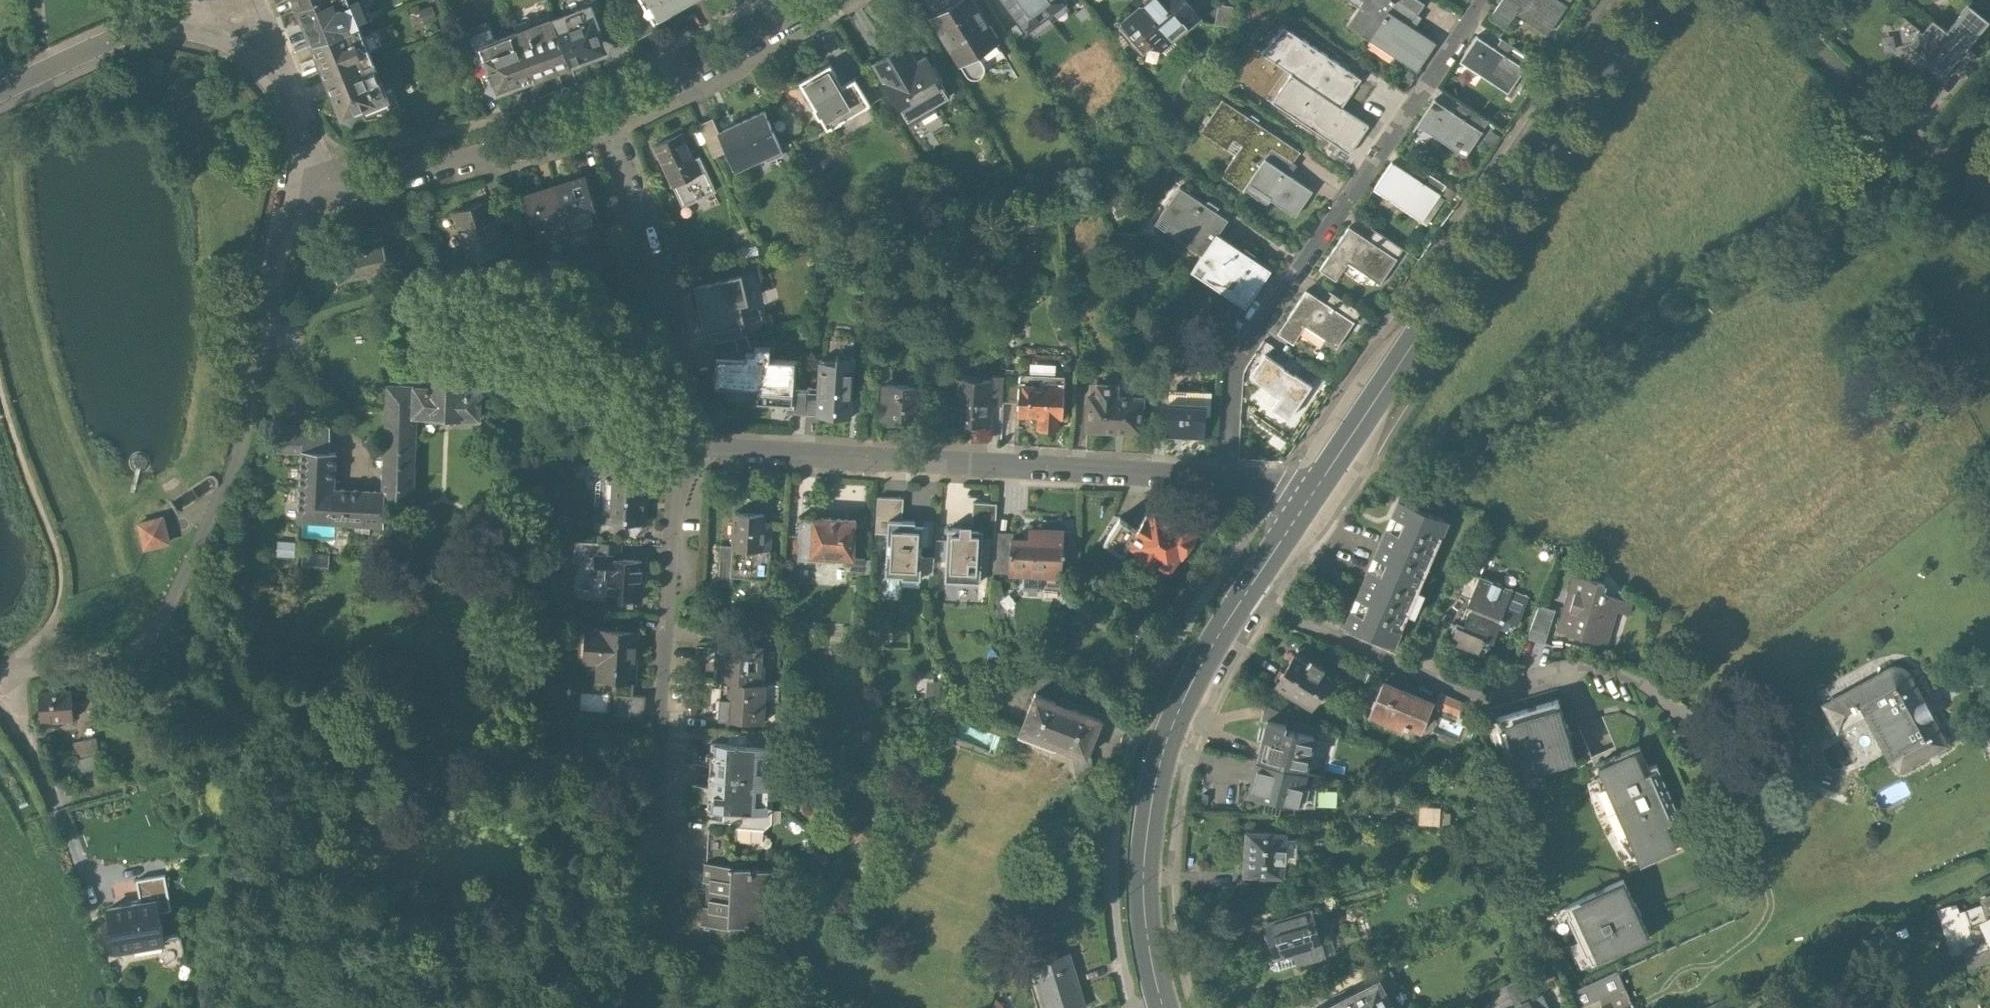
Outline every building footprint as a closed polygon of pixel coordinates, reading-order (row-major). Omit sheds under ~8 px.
[(298,9),(320,0),(295,0),(298,9)] [(298,9),(313,45),(358,27),(358,26),(347,0),(320,0),(298,9)] [(646,9),(654,24),(655,23),(654,21),(693,0),(641,0),(646,9)] [(931,20),(966,78),(969,80),(974,81),(978,79),(981,78),(983,72),(983,67),(976,56),(997,44),(971,0),(964,0),(931,20)] [(1016,21),(1027,13),(1033,22),(1047,11),(1041,4),(1046,0),(1000,0),(1016,21)] [(1120,26),(1142,53),(1155,42),(1161,48),(1199,16),(1185,0),(1150,0),(1120,26)] [(1370,42),(1371,41),(1390,13),(1414,30),(1422,18),(1418,15),(1425,5),(1418,0),(1349,0),(1361,8),(1348,27),(1370,42)] [(1507,28),(1516,15),(1546,35),(1567,6),(1559,0),(1503,0),(1491,17),(1507,28)] [(1988,21),(1967,4),(1945,32),(1928,18),(1908,44),(1946,74),(1988,21)] [(1236,8),(1219,5),(1215,25),(1232,28),(1236,8)] [(591,7),(553,21),(570,66),(608,51),(611,43),(603,39),(591,7)] [(654,24),(646,9),(625,21),(637,41),(659,29),(655,23),(654,24)] [(1390,13),(1371,41),(1416,71),(1435,44),(1414,30),(1390,13)] [(553,21),(517,34),(534,79),(570,66),(553,21)] [(358,27),(313,45),(328,81),(373,63),(358,27)] [(1261,54),(1292,75),(1341,109),(1361,80),(1292,33),(1284,44),(1275,38),(1261,54)] [(517,34),(489,45),(480,48),(492,80),(488,89),(497,93),(534,79),(517,34)] [(1478,37),(1461,61),(1498,87),(1508,94),(1525,70),(1496,50),(1478,37)] [(1502,41),(1496,50),(1525,70),(1531,61),(1502,41)] [(874,65),(909,126),(934,112),(931,106),(948,97),(926,57),(916,63),(907,47),(874,65)] [(373,63),(328,81),(342,117),(350,121),(354,113),(362,109),(365,117),(394,113),(391,98),(387,99),(373,63)] [(828,66),(798,83),(825,130),(869,106),(854,81),(841,88),(828,66)] [(864,75),(854,81),(869,106),(878,101),(864,75)] [(1341,109),(1292,75),(1278,93),(1284,97),(1277,108),(1350,155),(1368,127),(1341,109)] [(1300,153),(1224,102),(1203,133),(1237,156),(1222,178),(1243,192),(1244,189),(1266,158),(1272,149),(1293,164),(1300,153)] [(1453,116),(1433,102),(1416,127),(1465,160),(1482,135),(1453,116)] [(1460,106),(1453,116),(1482,135),(1488,125),(1460,106)] [(718,133),(726,153),(735,172),(764,158),(766,164),(783,155),(764,111),(718,133)] [(718,133),(712,120),(698,126),(714,159),(726,153),(718,133)] [(682,134),(654,147),(673,188),(700,175),(694,160),(682,134)] [(700,175),(673,188),(683,209),(716,193),(700,158),(694,160),(700,175)] [(1314,191),(1266,158),(1244,189),(1268,205),(1272,200),(1296,217),(1314,191)] [(1410,179),(1391,166),(1374,192),(1417,221),(1435,195),(1410,179)] [(1417,169),(1410,179),(1435,195),(1442,185),(1417,169)] [(584,178),(554,187),(569,236),(587,230),(585,226),(598,222),(584,178)] [(554,187),(524,197),(538,240),(548,237),(550,242),(569,236),(554,187)] [(1204,255),(1217,235),(1228,221),(1180,188),(1157,223),(1204,255)] [(489,204),(455,214),(471,264),(504,253),(489,204)] [(1040,217),(1026,218),(1027,233),(1041,233),(1040,217)] [(379,229),(359,234),(363,253),(331,261),(336,283),(389,271),(379,232),(379,229)] [(1349,229),(1321,271),(1337,282),(1348,265),(1379,285),(1396,261),(1369,242),(1349,229)] [(1375,232),(1369,242),(1396,261),(1403,250),(1375,232)] [(1270,272),(1217,235),(1204,255),(1193,272),(1246,308),(1270,272)] [(734,278),(702,284),(712,332),(734,328),(744,326),(734,278)] [(1305,292),(1276,334),(1292,345),(1304,327),(1335,349),(1352,324),(1325,305),(1305,292)] [(1332,295),(1325,305),(1352,324),(1359,313),(1332,295)] [(737,340),(734,328),(712,332),(710,333),(712,345),(737,340)] [(757,404),(776,405),(795,406),(796,392),(797,364),(769,362),(769,349),(755,349),(754,354),(746,353),(745,360),(717,359),(715,387),(758,390),(757,404)] [(838,361),(821,360),(819,390),(818,415),(849,417),(855,359),(838,357),(838,361)] [(1310,389),(1264,358),(1250,379),(1280,399),(1272,411),(1288,422),(1310,389)] [(410,388),(387,387),(383,493),(385,504),(413,505),(416,416),(479,418),(480,391),(461,390),(462,364),(412,362),(411,362),(410,388)] [(1020,374),(1020,376),(1018,405),(1018,414),(1039,416),(1038,429),(1057,430),(1058,421),(1063,421),(1065,376),(1020,374)] [(1003,404),(1018,405),(1020,376),(1005,375),(1005,377),(1003,404)] [(992,376),(992,381),(991,404),(1003,404),(1005,377),(992,376)] [(959,379),(956,424),(989,427),(991,404),(992,381),(959,379)] [(1091,395),(1089,431),(1143,433),(1144,399),(1139,399),(1140,383),(1098,382),(1097,395),(1091,395)] [(878,385),(864,384),(862,414),(876,415),(878,385)] [(923,386),(885,384),(883,420),(921,422),(923,386)] [(807,393),(805,414),(818,415),(819,390),(807,389),(807,393)] [(1166,436),(1204,439),(1207,392),(1186,391),(1185,403),(1168,402),(1166,436)] [(775,413),(805,414),(807,393),(796,392),(795,406),(776,405),(775,413)] [(292,426),(279,426),(277,453),(291,453),(292,426)] [(304,427),(292,426),(291,453),(302,454),(302,452),(304,427)] [(329,428),(304,427),(302,452),(329,454),(329,428)] [(383,493),(334,491),(336,454),(329,454),(302,452),(302,454),(298,522),(384,527),(385,504),(383,493)] [(620,469),(586,467),(585,478),(601,479),(620,480),(620,469)] [(620,480),(601,479),(599,523),(646,525),(648,481),(620,480)] [(1403,500),(1385,542),(1432,563),(1451,521),(1403,500)] [(1146,519),(1139,531),(1130,545),(1141,552),(1138,557),(1151,566),(1154,560),(1173,572),(1197,533),(1180,522),(1178,524),(1157,511),(1150,522),(1146,519)] [(737,513),(735,548),(770,551),(772,524),(763,523),(764,515),(737,513)] [(854,558),(856,519),(799,517),(798,560),(832,562),(832,557),(854,558)] [(1123,556),(1130,545),(1139,531),(1119,519),(1104,543),(1123,556)] [(162,522),(139,528),(145,552),(168,546),(162,522)] [(922,524),(889,523),(887,578),(920,579),(922,524)] [(1064,531),(1015,527),(1012,573),(1026,574),(1025,592),(1041,593),(1042,576),(1061,578),(1064,531)] [(981,529),(948,528),(946,583),(979,584),(981,529)] [(1385,542),(1366,584),(1414,604),(1432,563),(1385,542)] [(620,548),(574,546),(573,560),(596,561),(619,562),(620,548)] [(768,580),(770,551),(735,548),(719,547),(717,585),(731,586),(731,577),(768,580)] [(329,556),(303,554),(302,567),(328,568),(329,556)] [(619,562),(596,561),(595,578),(608,578),(607,604),(639,605),(641,564),(619,562)] [(1457,594),(1470,600),(1480,579),(1467,573),(1457,594)] [(1604,583),(1575,574),(1558,628),(1606,643),(1617,608),(1628,611),(1631,600),(1602,591),(1604,583)] [(1460,624),(1452,642),(1482,656),(1490,638),(1486,637),(1496,614),(1516,623),(1528,598),(1481,577),(1480,579),(1470,600),(1469,603),(1474,606),(1465,626),(1460,624)] [(1395,646),(1414,604),(1366,584),(1348,625),(1395,646)] [(600,620),(599,634),(630,636),(631,623),(600,620)] [(1547,633),(1531,629),(1524,651),(1540,656),(1547,633)] [(725,632),(725,644),(752,646),(753,634),(725,632)] [(599,634),(586,633),(583,667),(597,667),(596,684),(634,686),(637,637),(630,636),(599,634)] [(725,644),(718,644),(717,682),(722,682),(760,684),(762,646),(752,646),(725,644)] [(1336,673),(1298,650),(1276,684),(1314,708),(1336,673)] [(1889,663),(1818,699),(1833,727),(1861,710),(1895,769),(1945,743),(1904,666),(1901,664),(1898,662),(1892,662),(1889,663)] [(1433,699),(1384,679),(1369,712),(1400,725),(1402,720),(1421,728),(1433,699)] [(760,684),(722,682),(721,721),(726,721),(749,722),(763,723),(765,684),(760,684)] [(1463,701),(1441,692),(1435,706),(1457,715),(1463,701)] [(71,693),(38,695),(40,724),(72,722),(71,693)] [(1102,720),(1035,693),(1020,731),(1086,758),(1102,720)] [(583,711),(609,712),(609,694),(583,694),(583,711)] [(642,718),(643,695),(615,695),(615,717),(642,718)] [(1562,698),(1501,715),(1517,774),(1578,758),(1562,698)] [(1289,723),(1270,718),(1259,759),(1308,771),(1317,735),(1288,728),(1289,723)] [(1461,728),(1438,718),(1433,732),(1456,741),(1461,728)] [(749,722),(726,721),(725,733),(748,734),(749,722)] [(102,737),(71,745),(75,760),(105,753),(102,737)] [(1641,744),(1596,763),(1602,776),(1606,796),(1613,815),(1622,835),(1636,853),(1640,864),(1685,844),(1676,825),(1685,821),(1658,761),(1650,765),(1641,744)] [(714,745),(712,778),(768,781),(770,748),(714,745)] [(1308,771),(1259,759),(1251,792),(1300,804),(1308,771)] [(767,797),(768,781),(712,778),(711,811),(723,812),(766,814),(767,797)] [(99,785),(84,788),(86,800),(101,797),(99,785)] [(766,814),(723,812),(723,824),(736,825),(735,843),(750,844),(751,831),(763,832),(771,825),(772,797),(767,797),(766,814)] [(870,827),(856,820),(849,834),(863,841),(870,827)] [(723,824),(708,823),(706,867),(733,868),(735,843),(736,825),(723,824)] [(1288,832),(1246,830),(1244,875),(1286,877),(1288,832)] [(733,868),(706,867),(702,866),(702,885),(709,885),(709,894),(730,894),(730,903),(708,903),(707,918),(701,918),(701,927),(729,927),(740,927),(746,932),(765,932),(766,893),(771,893),(771,874),(733,873),(733,868)] [(1627,879),(1568,905),(1593,963),(1652,937),(1627,879)] [(1955,917),(1961,938),(1957,938),(1964,965),(1989,957),(1989,901),(1955,917)] [(159,907),(111,914),(117,952),(165,944),(159,907)] [(1311,911),(1267,927),(1279,960),(1296,954),(1300,967),(1327,957),(1311,911)] [(1032,964),(1046,1007),(1073,1007),(1085,1004),(1069,952),(1032,964)] [(1617,971),(1569,992),(1576,1007),(1599,1007),(1598,1006),(1627,994),(1617,971)] [(1507,984),(1518,1005),(1530,1000),(1537,996),(1526,974),(1507,984)] [(1322,1007),(1396,1007),(1380,978),(1322,1007)] [(1537,996),(1530,1000),(1534,1007),(1548,1007),(1541,994),(1537,996)] [(1530,1000),(1518,1005),(1519,1007),(1534,1007),(1530,1000)]
